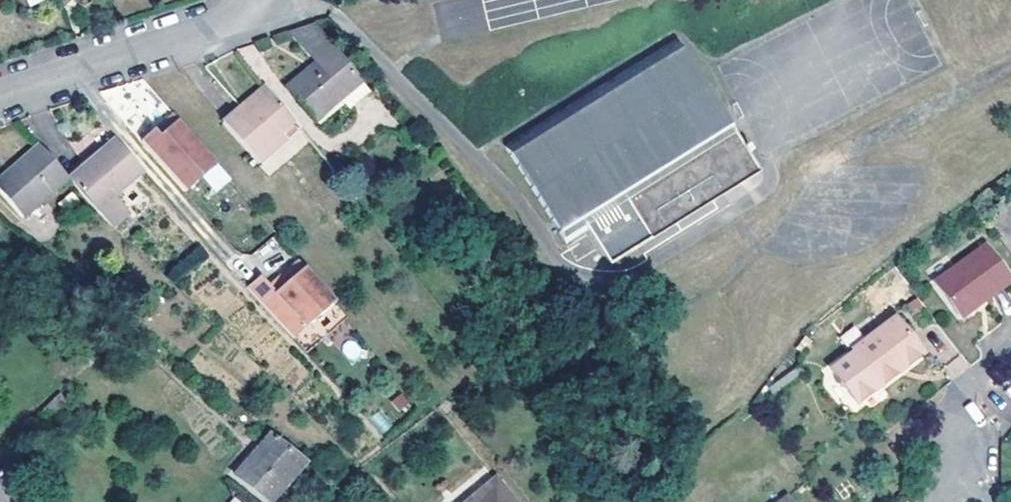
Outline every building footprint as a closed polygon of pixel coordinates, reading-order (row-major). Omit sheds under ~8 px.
[(348,108),(363,97),(370,90),(312,22),(303,25),(289,30),(318,63),(310,70),(290,87),(316,120),(336,103),(341,99),(348,108)] [(675,43),(504,150),(563,244),(627,203),(650,241),(757,173),(675,43)] [(292,116),(266,84),(223,116),(249,147),(258,158),(287,136),(279,127),(292,116)] [(176,110),(156,126),(163,135),(170,130),(168,128),(181,117),(176,110)] [(156,126),(143,137),(186,188),(219,161),(181,117),(168,128),(170,130),(163,135),(156,126)] [(115,195),(146,169),(121,139),(74,179),(106,210),(104,212),(118,226),(131,214),(115,195)] [(0,182),(0,185),(26,214),(69,177),(40,146),(0,182)] [(198,243),(165,273),(177,285),(209,255),(198,243)] [(987,249),(938,285),(962,318),(1010,283),(1010,282),(987,249)] [(260,273),(245,286),(291,335),(334,300),(305,265),(274,290),(260,273)] [(856,353),(833,370),(857,403),(923,357),(897,320),(854,351),(856,353)] [(355,362),(364,350),(349,338),(339,350),(355,362)] [(831,372),(855,405),(857,403),(833,370),(831,372)] [(400,414),(412,405),(401,391),(389,401),(400,414)] [(72,407),(61,396),(39,417),(50,428),(72,407)] [(369,419),(382,432),(392,423),(379,409),(369,419)] [(261,443),(235,473),(269,501),(272,501),(305,463),(274,436),(266,446),(261,443)] [(468,501),(514,501),(495,479),(468,501)]
